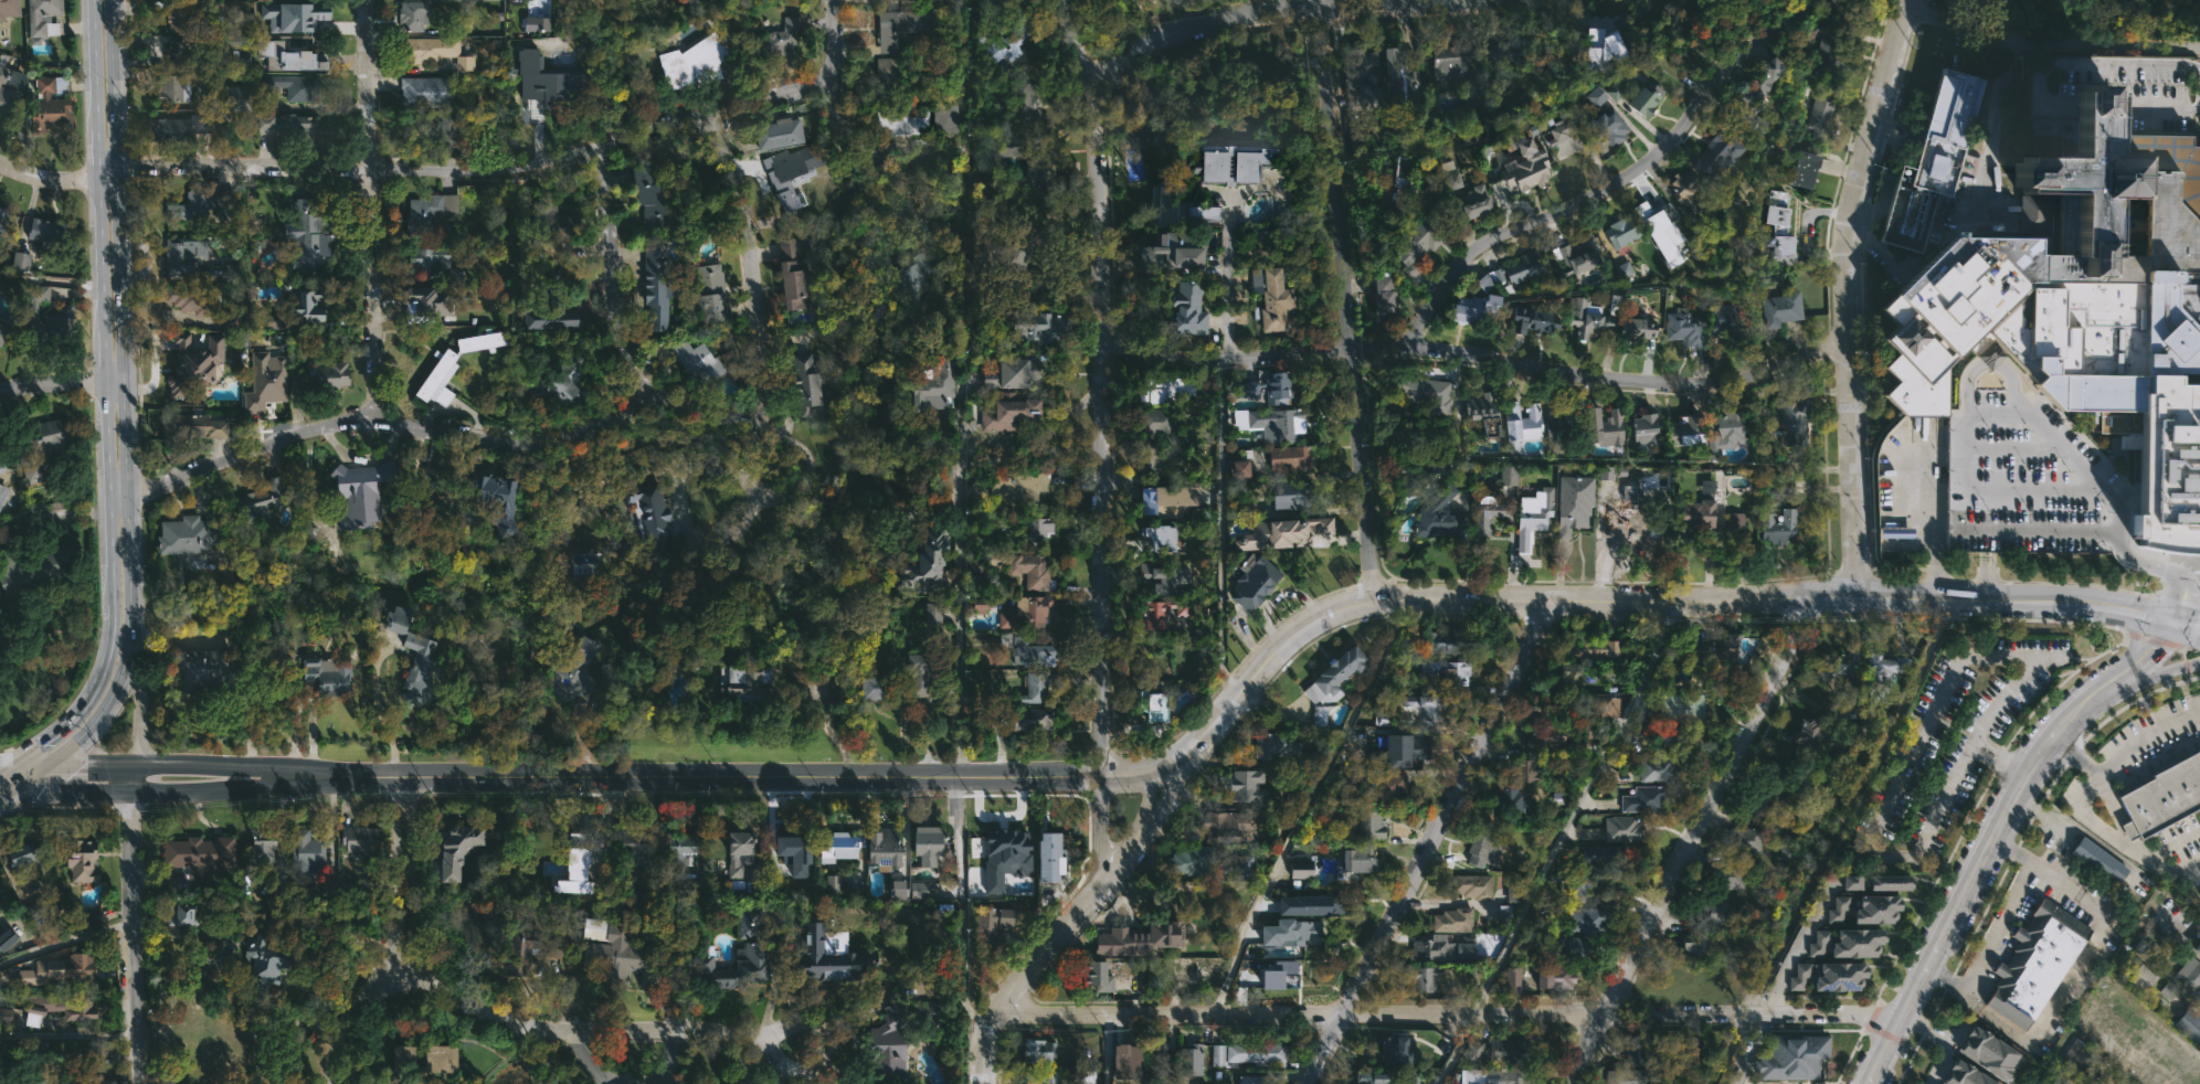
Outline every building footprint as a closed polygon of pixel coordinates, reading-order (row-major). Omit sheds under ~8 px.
[(7,22),(0,22),(0,0),(23,0),(23,17),(7,17),(7,22)] [(30,39),(29,0),(65,0),(65,14),(53,15),(53,22),(62,22),(62,35),(49,35),(49,39),(30,39)] [(515,0),(521,0),(521,14),(515,14),(514,35),(500,35),(500,0),(515,0)] [(424,1),(424,12),(427,12),(427,32),(396,31),(396,1),(424,1)] [(556,19),(564,18),(563,2),(555,2),(556,19)] [(269,24),(254,24),(254,3),(274,3),(274,24),(269,24)] [(203,31),(162,31),(162,8),(203,8),(203,31)] [(967,17),(966,29),(962,28),(962,33),(932,32),(933,8),(962,9),(962,17),(967,17)] [(889,53),(878,53),(877,11),(928,10),(928,32),(895,32),(896,52),(889,53)] [(1022,54),(1009,64),(987,34),(1013,15),(1028,35),(1016,45),(1022,54)] [(549,32),(549,17),(523,17),(524,32),(549,32)] [(797,32),(792,32),(795,45),(773,52),(773,54),(749,61),(743,41),(764,35),(763,33),(774,30),(774,32),(783,30),(784,17),(798,18),(797,32)] [(1841,52),(1837,71),(1813,65),(1824,22),(1841,25),(1836,46),(1842,47),(1841,52)] [(1621,60),(1622,34),(1604,33),(1604,29),(1588,28),(1586,70),(1603,70),(1603,59),(1621,60)] [(723,50),(727,55),(716,63),(720,77),(700,83),(698,77),(687,79),(688,84),(662,91),(654,55),(674,50),(676,53),(710,31),(723,50)] [(586,55),(570,55),(570,32),(588,32),(586,55)] [(232,36),(232,40),(239,40),(240,56),(232,56),(232,60),(213,61),(213,52),(204,52),(204,66),(169,67),(169,54),(186,54),(186,41),(204,40),(204,45),(214,45),(214,36),(232,36)] [(455,39),(455,56),(469,56),(469,71),(451,71),(451,56),(436,56),(436,61),(417,61),(417,64),(404,64),(404,61),(399,61),(399,55),(396,55),(396,38),(455,39)] [(289,42),(288,52),(305,52),(305,54),(309,54),(309,62),(321,62),(321,71),(269,70),(271,40),(289,41),(289,42)] [(1439,84),(1431,85),(1427,49),(1455,45),(1455,43),(1469,41),(1470,57),(1467,59),(1468,74),(1462,75),(1462,82),(1439,84)] [(1526,41),(1487,42),(1488,69),(1527,67),(1526,41)] [(1364,43),(1365,52),(1368,52),(1369,65),(1366,66),(1367,76),(1364,76),(1366,99),(1344,100),(1342,81),(1345,81),(1345,71),(1344,50),(1353,49),(1353,44),(1364,43)] [(1397,61),(1398,87),(1385,87),(1383,66),(1378,67),(1377,46),(1398,45),(1399,61),(1397,61)] [(582,60),(574,86),(558,81),(550,109),(525,102),(528,89),(525,88),(532,61),(538,63),(542,47),(582,60)] [(12,117),(0,113),(0,55),(10,57),(6,66),(29,75),(27,93),(23,92),(12,117)] [(1770,83),(1752,121),(1725,110),(1730,100),(1738,104),(1743,91),(1748,94),(1759,71),(1758,68),(1773,56),(1784,72),(1770,83)] [(876,93),(898,94),(899,59),(877,58),(876,93)] [(1963,149),(1950,196),(1936,193),(1919,253),(1880,243),(1901,166),(1912,169),(1939,68),(1981,79),(1963,149)] [(1040,125),(1009,127),(1006,78),(1023,77),(1023,73),(1041,72),(1044,91),(1038,91),(1040,125)] [(187,76),(187,79),(193,79),(193,102),(156,102),(157,75),(187,76)] [(321,75),(321,102),(289,102),(289,87),(282,87),(282,92),(264,92),(264,87),(256,87),(256,76),(321,75)] [(47,76),(47,77),(71,77),(71,93),(53,93),(53,98),(73,98),(73,129),(47,129),(47,136),(33,136),(33,103),(39,103),(39,77),(47,76)] [(449,78),(449,107),(399,107),(399,88),(398,88),(398,77),(449,77),(449,78)] [(2192,146),(2199,146),(2199,551),(2193,551),(2137,550),(2137,539),(2134,539),(2134,511),(2140,511),(2140,434),(2101,434),(2101,411),(2060,411),(2037,387),(2043,382),(2035,374),(2030,379),(2007,354),(1990,371),(1968,348),(1948,366),(1948,417),(1904,417),(1883,396),(1896,383),(1882,369),(1895,355),(1881,342),(1895,327),(1879,310),(1955,234),(2041,235),(2041,231),(2020,230),(2020,211),(2008,211),(2008,205),(2021,205),(2021,196),(2019,196),(2019,160),(2024,160),(2024,153),(2082,155),(2083,83),(2090,83),(2090,81),(2115,82),(2115,83),(2118,83),(2117,134),(2192,135),(2192,146)] [(1614,101),(1623,94),(1615,83),(1606,90),(1614,101)] [(1585,96),(1595,107),(1607,96),(1597,85),(1585,96)] [(1646,89),(1649,92),(1653,86),(1663,93),(1653,108),(1654,109),(1647,120),(1626,105),(1641,85),(1646,89)] [(253,110),(229,110),(229,86),(254,86),(253,110)] [(1824,139),(1812,136),(1813,128),(1806,126),(1815,89),(1836,96),(1824,139)] [(1745,105),(1747,98),(1736,94),(1726,122),(1761,135),(1767,120),(1753,116),(1756,110),(1745,105)] [(875,108),(876,136),(927,135),(927,107),(875,108)] [(435,113),(435,117),(452,117),(451,148),(434,148),(434,136),(404,136),(404,118),(410,118),(410,113),(435,113)] [(194,134),(194,142),(173,141),(173,145),(159,145),(159,141),(149,141),(149,119),(193,119),(193,114),(215,114),(215,134),(194,134)] [(317,116),(317,137),(263,136),(264,117),(279,117),(285,116),(286,114),(298,114),(298,116),(317,116)] [(1610,114),(1616,121),(1619,119),(1628,132),(1622,136),(1626,140),(1610,151),(1607,146),(1597,152),(1585,135),(1593,129),(1588,124),(1601,115),(1604,118),(1610,114)] [(755,150),(753,150),(749,126),(796,118),(801,141),(755,150)] [(1572,124),(1575,130),(1566,134),(1568,139),(1541,151),(1547,168),(1544,169),(1551,183),(1535,190),(1534,187),(1508,199),(1498,177),(1503,174),(1500,166),(1512,160),(1514,166),(1522,161),(1521,159),(1520,159),(1513,146),(1527,139),(1532,149),(1551,140),(1547,131),(1553,128),(1552,124),(1559,120),(1562,124),(1570,120),(1572,124)] [(1715,134),(1723,139),(1725,136),(1742,150),(1728,167),(1723,162),(1714,171),(1711,168),(1702,178),(1690,168),(1705,149),(1703,148),(1715,134)] [(1039,138),(1040,150),(1053,150),(1055,176),(1062,174),(1062,188),(1055,188),(1055,193),(1028,194),(1025,156),(998,157),(997,140),(1039,138)] [(817,142),(825,163),(793,174),(794,178),(785,182),(795,208),(782,213),(760,158),(785,148),(786,152),(805,145),(806,147),(817,142)] [(1270,151),(1270,167),(1257,167),(1257,185),(1246,185),(1246,183),(1235,182),(1235,185),(1229,185),(1229,188),(1218,187),(1218,184),(1213,184),(1213,182),(1203,182),(1203,184),(1196,184),(1196,182),(1192,182),(1192,174),(1184,174),(1185,162),(1193,163),(1193,146),(1252,147),(1252,148),(1270,149),(1270,151)] [(1820,158),(1817,170),(1815,170),(1809,191),(1788,185),(1797,150),(1818,156),(1818,158),(1820,158)] [(1407,159),(1398,214),(1372,210),(1374,193),(1363,192),(1366,169),(1386,170),(1388,156),(1407,159)] [(1448,161),(1451,169),(1452,169),(1459,188),(1443,193),(1434,166),(1448,161)] [(648,163),(651,184),(656,184),(658,214),(660,214),(660,231),(637,231),(637,205),(633,205),(626,167),(648,163)] [(1685,171),(1700,188),(1692,195),(1699,203),(1686,213),(1669,196),(1675,191),(1669,184),(1673,180),(1671,177),(1675,173),(1679,177),(1685,171)] [(1460,223),(1455,208),(1461,205),(1458,196),(1469,191),(1468,188),(1479,183),(1488,210),(1482,212),(1483,213),(1473,216),(1473,219),(1460,223)] [(1218,206),(1172,204),(1173,186),(1154,185),(1152,221),(1217,223),(1218,206)] [(208,189),(208,195),(234,195),(233,220),(214,220),(214,209),(207,208),(207,219),(166,217),(166,204),(186,204),(186,191),(189,191),(189,189),(208,189)] [(1786,193),(1785,209),(1788,210),(1786,227),(1784,226),(1784,237),(1792,237),(1790,258),(1769,257),(1770,247),(1760,246),(1760,237),(1770,237),(1770,225),(1763,224),(1765,205),(1767,205),(1769,190),(1786,193)] [(432,237),(402,236),(403,216),(406,216),(406,199),(430,200),(430,193),(455,194),(455,214),(432,213),(432,237)] [(311,198),(313,211),(325,211),(326,225),(319,225),(320,269),(287,269),(286,255),(294,255),(293,246),(298,246),(298,225),(294,225),(294,199),(311,198)] [(549,202),(550,215),(568,215),(569,243),(565,243),(565,266),(526,267),(526,203),(549,202)] [(1649,202),(1661,221),(1663,220),(1669,231),(1680,224),(1686,235),(1677,242),(1670,232),(1652,242),(1640,222),(1648,217),(1641,206),(1649,202)] [(3,235),(0,246),(0,207),(12,211),(7,225),(10,226),(7,236),(3,235)] [(1438,244),(1429,253),(1427,251),(1404,273),(1389,258),(1405,244),(1400,240),(1425,215),(1446,236),(1438,244)] [(44,221),(53,223),(54,220),(65,223),(64,225),(70,226),(64,246),(29,236),(34,216),(44,221)] [(1629,216),(1638,233),(1611,247),(1603,231),(1607,229),(1606,226),(1621,219),(1622,220),(1629,216)] [(1154,275),(1134,275),(1135,246),(1154,246),(1154,224),(1196,224),(1195,269),(1154,269),(1154,275)] [(1588,235),(1601,263),(1570,277),(1569,275),(1562,278),(1557,268),(1563,265),(1555,249),(1566,245),(1567,248),(1580,243),(1578,240),(1588,235)] [(794,237),(796,259),(798,259),(803,297),(805,296),(807,308),(779,311),(773,263),(779,262),(775,240),(794,237)] [(207,238),(207,258),(201,258),(201,276),(165,276),(165,238),(207,238)] [(1006,238),(1033,247),(1024,272),(1030,274),(1033,283),(1007,289),(1003,265),(979,256),(984,240),(1004,246),(1006,238)] [(660,297),(659,332),(642,332),(642,305),(636,305),(636,249),(660,244),(660,297)] [(923,247),(930,259),(932,258),(937,266),(921,274),(924,280),(912,286),(914,289),(911,304),(905,306),(888,269),(899,264),(900,267),(911,261),(909,255),(923,247)] [(433,267),(433,276),(420,276),(420,272),(406,272),(408,248),(447,248),(446,268),(433,267)] [(1533,249),(1543,273),(1509,287),(1505,278),(1496,284),(1491,272),(1517,259),(1516,257),(1533,249)] [(12,269),(29,271),(31,254),(13,252),(12,269)] [(1614,267),(1620,279),(1632,273),(1627,261),(1614,267)] [(716,263),(718,272),(719,272),(723,293),(718,294),(723,319),(697,325),(687,268),(716,263)] [(464,283),(463,267),(448,268),(449,284),(464,283)] [(1277,267),(1280,294),(1283,293),(1288,330),(1259,334),(1256,310),(1259,310),(1257,293),(1260,291),(1258,269),(1277,267)] [(1475,281),(1484,293),(1494,285),(1486,274),(1475,281)] [(559,284),(558,331),(539,331),(540,285),(546,285),(547,276),(554,277),(554,284),(559,284)] [(1375,276),(1374,313),(1393,314),(1394,277),(1375,276)] [(324,287),(324,322),(305,322),(305,317),(294,317),(295,302),(283,302),(283,283),(296,284),(296,286),(324,287)] [(1196,284),(1195,312),(1204,313),(1204,338),(1166,337),(1166,313),(1170,315),(1171,309),(1164,309),(1165,296),(1172,296),(1172,284),(1196,284)] [(52,302),(40,302),(41,320),(43,320),(43,322),(45,322),(45,315),(62,315),(61,305),(77,305),(77,338),(32,338),(32,329),(25,329),(25,311),(33,311),(33,302),(31,302),(30,286),(52,286),(52,302)] [(219,302),(218,318),(198,317),(198,311),(182,311),(182,307),(176,307),(176,301),(168,301),(168,287),(223,288),(223,302),(219,302)] [(441,294),(440,316),(430,316),(430,322),(410,322),(411,302),(404,301),(404,288),(441,289),(441,294)] [(1792,320),(1766,323),(1762,293),(1795,288),(1799,320),(1792,320)] [(1498,298),(1494,313),(1492,313),(1491,323),(1479,321),(1479,325),(1463,322),(1463,325),(1448,321),(1451,305),(1456,306),(1458,298),(1469,300),(1470,297),(1483,299),(1484,295),(1498,298)] [(1612,316),(1611,329),(1591,328),(1591,332),(1588,332),(1587,341),(1577,340),(1577,326),(1567,326),(1568,296),(1588,297),(1589,305),(1600,306),(1599,315),(1612,316)] [(1551,312),(1548,332),(1524,328),(1525,325),(1511,323),(1513,305),(1527,307),(1527,310),(1551,312)] [(1731,331),(1709,332),(1707,306),(1730,305),(1731,331)] [(1045,308),(1045,311),(1069,312),(1069,340),(1034,340),(1034,334),(1007,333),(1008,310),(1033,311),(1033,308),(1045,308)] [(1688,312),(1688,316),(1702,315),(1703,347),(1682,348),(1682,339),(1665,340),(1665,313),(1688,312)] [(287,329),(261,329),(261,313),(287,313),(287,329)] [(1654,336),(1654,339),(1620,337),(1620,318),(1643,319),(1643,323),(1656,323),(1654,336)] [(1,337),(0,339),(0,323),(10,327),(4,339),(1,337)] [(461,353),(457,353),(454,340),(500,331),(504,344),(461,353)] [(189,332),(189,351),(197,351),(197,349),(203,349),(207,349),(207,347),(207,334),(222,334),(222,361),(218,361),(218,363),(213,363),(213,381),(207,381),(202,385),(202,389),(183,389),(183,396),(170,396),(170,391),(169,391),(169,385),(167,385),(167,382),(166,382),(166,378),(167,378),(167,373),(173,373),(174,365),(177,365),(177,342),(173,342),(173,332),(189,332)] [(680,340),(686,349),(697,342),(708,359),(727,349),(733,360),(719,369),(721,373),(727,369),(734,380),(726,385),(718,374),(705,382),(698,372),(679,384),(659,353),(680,340)] [(444,348),(453,354),(423,401),(411,393),(435,357),(432,354),(434,349),(441,353),(444,348)] [(588,368),(569,386),(581,398),(563,415),(549,398),(527,397),(527,382),(544,382),(553,374),(550,370),(572,349),(588,368)] [(263,413),(243,413),(242,391),(251,391),(250,351),(267,350),(267,355),(285,355),(286,401),(263,401),(263,413)] [(810,352),(812,366),(815,365),(816,381),(819,380),(821,391),(831,390),(832,403),(810,405),(811,416),(798,417),(797,403),(795,404),(795,401),(793,402),(791,374),(793,373),(792,353),(810,352)] [(1019,353),(1019,357),(1034,357),(1035,385),(977,387),(976,365),(991,365),(991,354),(1019,353)] [(917,410),(905,411),(903,381),(914,380),(913,364),(931,364),(931,354),(946,354),(949,404),(917,405),(917,410)] [(336,390),(308,391),(307,368),(327,366),(327,362),(346,361),(347,385),(336,385),(336,390)] [(1447,379),(1447,395),(1450,395),(1449,412),(1415,412),(1415,400),(1381,389),(1387,366),(1419,378),(1447,379)] [(1290,372),(1291,384),(1288,385),(1289,398),(1286,398),(1287,405),(1263,406),(1262,387),(1256,387),(1257,397),(1233,400),(1231,383),(1256,382),(1256,383),(1262,383),(1261,380),(1265,380),(1265,374),(1290,372)] [(1145,399),(1193,400),(1194,378),(1145,377),(1145,399)] [(1492,389),(1493,403),(1496,402),(1499,416),(1466,421),(1462,397),(1480,395),(1480,390),(1492,389)] [(1019,427),(974,428),(974,405),(987,405),(987,395),(1018,395),(1018,393),(1033,393),(1033,411),(1028,411),(1028,427),(1019,427)] [(1799,395),(1799,397),(1810,397),(1811,419),(1808,419),(1808,445),(1781,446),(1781,435),(1773,435),(1773,425),(1780,425),(1780,395),(1799,395)] [(1519,406),(1519,417),(1527,417),(1527,411),(1524,411),(1523,405),(1526,404),(1526,403),(1538,402),(1540,421),(1542,421),(1542,431),(1540,431),(1541,437),(1519,439),(1520,451),(1506,453),(1505,439),(1504,439),(1502,401),(1517,400),(1519,406)] [(1561,453),(1545,454),(1544,422),(1563,421),(1562,407),(1570,407),(1570,404),(1577,404),(1578,439),(1559,440),(1561,453)] [(1716,458),(1707,459),(1702,408),(1739,405),(1743,440),(1733,442),(1733,446),(1715,447),(1716,458)] [(1403,406),(1405,431),(1417,429),(1417,437),(1425,437),(1426,448),(1390,450),(1388,407),(1403,406)] [(1620,406),(1622,448),(1612,449),(1612,444),(1598,445),(1597,439),(1595,440),(1595,445),(1588,446),(1585,424),(1607,421),(1606,416),(1609,416),(1609,407),(1620,406)] [(1273,408),(1273,412),(1302,410),(1303,423),(1293,424),(1294,444),(1261,446),(1260,427),(1231,429),(1230,412),(1273,408)] [(1138,435),(1135,435),(1135,410),(1160,410),(1160,435),(1138,435)] [(1654,412),(1657,442),(1637,443),(1636,434),(1632,434),(1631,421),(1640,421),(1640,413),(1654,412)] [(208,414),(208,419),(228,419),(228,438),(181,437),(181,442),(160,442),(160,413),(208,414)] [(1697,413),(1701,435),(1704,434),(1705,447),(1695,448),(1695,443),(1670,446),(1667,424),(1678,422),(1677,418),(1680,418),(1680,415),(1697,413)] [(1482,415),(1483,437),(1498,436),(1498,415),(1482,415)] [(45,481),(28,486),(13,431),(64,417),(71,434),(80,444),(82,453),(43,464),(47,480),(45,481)] [(1495,454),(1467,455),(1466,438),(1494,436),(1495,454)] [(1307,444),(1309,468),(1295,469),(1294,465),(1286,466),(1286,475),(1270,477),(1267,447),(1307,444)] [(1162,458),(1162,478),(1153,478),(1153,475),(1141,475),(1141,463),(1134,463),(1134,447),(1175,448),(1175,458),(1162,458)] [(10,469),(0,473),(0,457),(4,455),(10,469)] [(395,457),(406,475),(380,491),(374,481),(373,522),(362,522),(363,527),(334,528),(332,503),(339,502),(339,499),(330,499),(330,480),(324,476),(335,463),(341,468),(373,467),(394,455),(395,457)] [(1249,460),(1232,461),(1232,478),(1250,477),(1249,460)] [(1516,485),(1516,465),(1500,465),(1500,485),(1516,485)] [(454,470),(452,491),(435,489),(432,508),(419,506),(417,519),(405,518),(410,486),(417,487),(421,466),(454,470)] [(1422,468),(1424,493),(1403,496),(1402,481),(1399,481),(1399,485),(1395,485),(1394,470),(1422,468)] [(1022,471),(1045,471),(1045,489),(1035,489),(1035,498),(1029,498),(1029,501),(1026,501),(1026,499),(965,497),(965,479),(994,479),(994,474),(1007,474),(1007,470),(1022,471)] [(479,475),(499,478),(498,482),(501,482),(499,498),(491,496),(491,499),(483,498),(482,506),(470,504),(468,522),(449,519),(452,504),(462,507),(466,481),(474,482),(475,476),(479,477),(479,475)] [(1794,478),(1794,495),(1774,495),(1773,512),(1775,512),(1774,522),(1781,522),(1781,508),(1797,508),(1796,538),(1786,538),(1786,546),(1762,545),(1762,512),(1768,512),(1768,489),(1778,490),(1778,477),(1794,478)] [(1309,506),(1273,509),(1270,485),(1310,480),(1312,497),(1309,498),(1309,506)] [(656,481),(663,509),(666,508),(669,522),(666,522),(673,551),(639,560),(636,550),(642,549),(632,509),(636,508),(635,502),(625,504),(622,490),(656,481)] [(11,487),(0,512),(0,483),(11,487)] [(1455,492),(1445,503),(1443,502),(1440,506),(1440,509),(1462,509),(1461,531),(1430,530),(1429,534),(1415,534),(1415,521),(1417,521),(1417,506),(1425,507),(1445,483),(1455,492)] [(1642,495),(1642,504),(1633,503),(1633,516),(1615,514),(1614,540),(1601,540),(1603,501),(1608,497),(1611,502),(1622,502),(1622,485),(1638,486),(1642,495)] [(1522,531),(1519,531),(1519,497),(1534,497),(1534,490),(1541,490),(1541,486),(1553,486),(1553,516),(1546,516),(1546,531),(1522,531)] [(1173,511),(1173,519),(1138,519),(1138,488),(1174,489),(1173,511)] [(255,490),(256,495),(273,490),(277,507),(250,514),(253,525),(236,530),(230,502),(244,498),(243,493),(255,490)] [(1495,500),(1495,503),(1508,503),(1508,514),(1488,514),(1487,534),(1476,534),(1476,502),(1479,502),(1481,498),(1487,495),(1491,496),(1495,500)] [(1558,539),(1558,507),(1567,507),(1568,500),(1579,501),(1579,497),(1593,497),(1593,506),(1589,506),(1589,528),(1570,527),(1570,539),(1558,539)] [(1714,499),(1713,528),(1702,527),(1702,524),(1694,524),(1694,532),(1680,532),(1681,502),(1700,502),(1700,499),(1714,499)] [(1744,529),(1744,513),(1727,513),(1727,528),(1744,529)] [(203,514),(203,519),(208,519),(208,529),(210,529),(210,541),(207,541),(207,552),(161,552),(161,535),(163,535),(163,521),(179,521),(179,514),(203,514)] [(1036,543),(1025,543),(1025,518),(1051,518),(1051,531),(1045,531),(1045,536),(1036,536),(1036,543)] [(1333,534),(1332,518),(1250,522),(1251,533),(1239,534),(1240,550),(1291,547),(1290,544),(1310,543),(1309,535),(1333,534)] [(1165,522),(1165,524),(1172,524),(1172,550),(1136,550),(1138,524),(1165,522)] [(942,524),(941,544),(934,544),(933,560),(939,560),(939,581),(932,581),(931,592),(909,591),(910,587),(896,586),(897,571),(898,571),(898,564),(911,564),(912,540),(916,540),(917,524),(942,524)] [(8,595),(0,577),(0,553),(11,549),(18,563),(49,551),(59,574),(8,595)] [(1249,551),(1256,556),(1258,554),(1281,573),(1274,581),(1272,580),(1269,584),(1269,587),(1265,593),(1261,593),(1259,595),(1261,597),(1247,612),(1225,593),(1231,585),(1228,583),(1234,576),(1230,573),(1249,551)] [(1037,553),(1038,570),(1049,570),(1049,580),(1054,580),(1054,591),(1025,591),(1025,572),(1019,572),(1019,575),(1005,575),(1005,553),(1037,553)] [(1147,562),(1147,566),(1187,566),(1187,593),(1152,593),(1152,582),(1159,582),(1159,577),(1127,577),(1128,562),(1147,562)] [(1016,627),(998,627),(998,612),(1014,612),(1014,595),(1053,596),(1053,597),(1056,597),(1054,626),(1016,625),(1016,627)] [(409,630),(406,637),(370,621),(379,598),(411,612),(404,628),(409,630)] [(987,614),(987,600),(974,600),(974,614),(987,614)] [(1168,601),(1168,602),(1188,602),(1189,615),(1174,615),(1174,607),(1168,607),(1168,613),(1164,613),(1165,628),(1144,629),(1143,614),(1141,614),(1141,602),(1168,601)] [(926,623),(941,623),(941,602),(925,603),(926,623)] [(1481,634),(1480,655),(1416,652),(1416,655),(1402,655),(1402,639),(1422,640),(1422,630),(1435,631),(1435,633),(1439,634),(1440,627),(1461,627),(1460,633),(1481,634)] [(412,629),(435,637),(416,692),(398,686),(401,674),(403,676),(413,649),(409,648),(410,644),(405,641),(409,633),(411,633),(412,629)] [(1739,631),(1739,655),(1711,655),(1711,658),(1688,657),(1688,640),(1711,640),(1711,639),(1725,640),(1725,631),(1739,631)] [(591,693),(568,701),(565,697),(551,701),(540,665),(564,657),(575,633),(593,642),(582,666),(591,693)] [(1589,635),(1589,639),(1619,639),(1619,655),(1573,655),(1573,635),(1589,635)] [(1028,637),(1028,645),(1053,645),(1055,648),(1054,655),(1056,655),(1056,661),(1054,661),(1054,666),(1012,667),(1014,636),(1027,636),(1028,637)] [(1353,644),(1365,658),(1362,661),(1365,665),(1357,672),(1353,668),(1334,684),(1343,694),(1335,701),(1333,698),(1326,703),(1323,701),(1321,703),(1318,700),(1313,704),(1301,690),(1318,674),(1316,673),(1353,644)] [(229,693),(180,694),(179,651),(236,650),(237,686),(229,686),(229,693)] [(944,652),(944,671),(926,671),(926,682),(941,682),(941,702),(923,702),(923,695),(908,695),(908,669),(903,669),(903,652),(944,652)] [(1832,652),(1832,653),(1854,655),(1854,677),(1843,677),(1844,673),(1823,673),(1824,652),(1832,652)] [(1881,657),(1895,659),(1895,656),(1911,658),(1908,673),(1891,671),(1887,703),(1870,701),(1871,693),(1866,693),(1868,681),(1871,682),(1872,669),(1868,668),(1869,652),(1882,653),(1881,657)] [(1575,657),(1573,689),(1556,688),(1559,655),(1575,657)] [(346,681),(347,695),(321,697),(320,683),(304,684),(303,658),(350,656),(351,681),(346,681)] [(1467,660),(1467,669),(1469,669),(1469,676),(1466,676),(1466,684),(1442,684),(1442,677),(1420,677),(1420,660),(1467,660)] [(738,669),(771,668),(770,700),(712,698),(713,661),(738,662),(738,669)] [(1053,673),(1053,682),(1045,682),(1045,702),(1016,702),(1016,693),(1025,694),(1025,684),(1022,684),(1022,674),(1025,674),(1025,671),(1053,672),(1053,673)] [(884,698),(877,698),(877,700),(867,701),(867,698),(856,698),(856,676),(882,676),(884,698)] [(1147,689),(1147,693),(1166,693),(1166,722),(1145,722),(1145,711),(1142,711),(1138,706),(1138,690),(1147,689)] [(1700,721),(1657,722),(1657,693),(1700,692),(1700,721)] [(1610,694),(1616,695),(1616,715),(1608,715),(1608,723),(1589,723),(1589,697),(1593,697),(1593,694),(1610,694)] [(1452,695),(1452,709),(1440,709),(1440,720),(1436,720),(1436,725),(1416,725),(1416,705),(1402,705),(1402,695),(1452,695)] [(1046,709),(1046,729),(1037,727),(1037,732),(1022,731),(1022,726),(987,726),(988,706),(1046,709)] [(1313,726),(1327,726),(1327,706),(1313,706),(1313,726)] [(1827,749),(1828,720),(1798,719),(1797,749),(1827,749)] [(1554,747),(1526,747),(1526,734),(1530,734),(1531,724),(1564,724),(1563,742),(1554,742),(1554,747)] [(1661,724),(1661,726),(1683,726),(1683,746),(1669,746),(1669,744),(1647,744),(1646,724),(1661,724)] [(1849,745),(1864,745),(1864,725),(1848,726),(1849,745)] [(1298,741),(1298,753),(1289,753),(1289,757),(1252,758),(1252,732),(1290,734),(1290,741),(1298,741)] [(1429,751),(1429,759),(1409,758),(1409,766),(1386,766),(1386,758),(1383,758),(1384,733),(1410,734),(1410,738),(1429,738),(1429,751)] [(2145,837),(2199,807),(2199,752),(2122,795),(2145,837)] [(1670,755),(1670,759),(1672,759),(1672,763),(1675,763),(1675,780),(1638,780),(1638,757),(1644,757),(1644,755),(1670,755)] [(1781,756),(1792,757),(1792,776),(1769,776),(1769,773),(1766,773),(1766,763),(1768,763),(1768,757),(1781,756)] [(1537,758),(1536,782),(1509,780),(1509,765),(1513,765),(1513,757),(1537,758)] [(1256,782),(1256,787),(1263,787),(1265,789),(1265,797),(1263,797),(1263,799),(1229,799),(1230,791),(1227,791),(1227,776),(1233,776),(1233,768),(1262,769),(1262,782),(1256,782)] [(1352,787),(1353,771),(1336,770),(1335,786),(1352,787)] [(1399,793),(1399,801),(1386,800),(1386,797),(1376,797),(1376,774),(1404,774),(1404,793),(1399,793)] [(1632,810),(1620,810),(1620,794),(1633,794),(1633,785),(1662,785),(1661,810),(1632,810)] [(1505,786),(1505,788),(1516,788),(1516,790),(1523,790),(1523,796),(1525,796),(1525,803),(1522,803),(1522,811),(1495,811),(1495,797),(1499,797),(1499,788),(1505,786)] [(1765,790),(1765,791),(1778,791),(1778,816),(1752,816),(1752,809),(1747,809),(1747,791),(1762,791),(1762,790),(1765,790)] [(1301,792),(1288,792),(1289,805),(1301,804),(1301,792)] [(1365,808),(1365,812),(1383,812),(1384,838),(1358,837),(1358,808),(1365,808)] [(1208,810),(1247,811),(1247,814),(1254,814),(1254,822),(1246,822),(1246,832),(1234,832),(1234,840),(1214,840),(1214,842),(1203,842),(1203,837),(1188,837),(1189,814),(1202,814),(1202,810),(1208,810)] [(1637,821),(1639,821),(1639,825),(1641,825),(1641,840),(1604,840),(1605,817),(1610,817),(1611,816),(1637,816),(1637,821)] [(935,826),(935,830),(946,830),(946,842),(941,842),(941,854),(931,853),(931,858),(933,858),(933,861),(931,861),(931,867),(914,865),(914,853),(909,853),(909,825),(935,826)] [(370,826),(371,855),(357,855),(357,850),(338,851),(338,826),(370,826)] [(452,881),(433,882),(433,858),(434,858),(434,849),(435,848),(434,844),(437,838),(437,835),(443,826),(475,826),(475,843),(463,843),(452,857),(454,862),(452,864),(452,881)] [(1747,826),(1747,828),(1760,828),(1760,851),(1734,851),(1734,842),(1730,842),(1730,833),(1734,833),(1734,827),(1747,826)] [(307,829),(307,839),(322,839),(322,864),(289,864),(289,828),(307,829)] [(896,828),(896,844),(899,844),(900,854),(897,854),(897,865),(886,865),(886,859),(876,859),(876,862),(866,862),(865,831),(877,831),(877,828),(896,828)] [(264,829),(264,830),(272,830),(273,862),(253,862),(253,829),(264,829)] [(643,854),(615,854),(615,829),(643,829),(643,854)] [(745,837),(745,840),(748,840),(748,853),(751,853),(751,864),(740,864),(740,879),(727,879),(727,869),(722,869),(722,863),(726,863),(726,853),(722,853),(722,830),(745,830),(745,837)] [(800,831),(800,833),(808,833),(808,878),(786,878),(787,855),(770,855),(771,833),(779,833),(779,830),(800,831)] [(847,831),(847,836),(858,836),(858,847),(855,847),(855,858),(817,858),(818,848),(819,848),(819,842),(824,842),(824,831),(847,831)] [(1038,882),(1062,882),(1062,857),(1060,857),(1060,833),(1039,832),(1038,882)] [(555,892),(592,893),(593,881),(587,881),(588,849),(583,849),(584,833),(569,833),(567,880),(556,880),(555,892)] [(697,835),(696,852),(690,852),(690,865),(681,864),(681,880),(666,879),(667,833),(697,835)] [(1477,833),(1485,838),(1487,835),(1503,842),(1495,860),(1500,861),(1498,864),(1493,862),(1492,865),(1482,861),(1479,868),(1466,861),(1469,853),(1464,851),(1472,835),(1476,836),(1477,833)] [(2127,869),(2118,881),(2107,873),(2105,876),(2069,851),(2081,835),(2127,869)] [(239,836),(239,864),(214,863),(214,880),(191,880),(191,867),(167,867),(167,840),(190,840),(190,836),(205,836),(205,839),(218,840),(218,836),(239,836)] [(101,841),(101,859),(96,858),(96,870),(103,870),(103,882),(73,881),(74,865),(70,865),(70,858),(66,858),(66,849),(73,849),(74,839),(101,841)] [(1017,843),(1013,861),(1016,862),(1011,882),(991,876),(996,857),(999,858),(1005,840),(1017,843)] [(36,841),(39,846),(43,844),(47,855),(40,858),(43,868),(29,873),(25,867),(18,870),(15,863),(18,862),(13,850),(36,841)] [(1372,846),(1372,858),(1374,858),(1374,868),(1371,868),(1371,871),(1342,871),(1342,849),(1362,849),(1362,843),(1372,843),(1372,846)] [(1780,843),(1781,860),(1796,859),(1795,843),(1780,843)] [(1205,860),(1205,875),(1170,874),(1170,869),(1165,869),(1165,857),(1170,857),(1170,852),(1176,852),(1176,844),(1212,846),(1210,860),(1205,860)] [(1623,846),(1622,871),(1595,871),(1595,862),(1582,862),(1582,844),(1623,846)] [(582,880),(549,880),(549,854),(565,854),(565,847),(582,847),(582,880)] [(1250,878),(1234,878),(1234,854),(1251,854),(1250,878)] [(1289,860),(1290,879),(1313,878),(1312,859),(1289,860)] [(1714,888),(1712,888),(1712,870),(1715,870),(1716,863),(1743,864),(1742,889),(1714,888)] [(1490,874),(1490,900),(1473,900),(1473,896),(1461,896),(1461,892),(1450,892),(1450,874),(1490,874)] [(1584,894),(1584,903),(1566,903),(1566,894),(1558,894),(1558,880),(1565,880),(1565,874),(1594,874),(1594,886),(1584,886),(1584,894)] [(826,893),(839,893),(839,875),(826,875),(826,893)] [(1842,876),(1843,890),(1861,890),(1861,875),(1842,876)] [(1910,878),(1910,879),(1913,879),(1913,889),(1911,889),(1911,891),(1870,891),(1870,875),(1910,875),(1910,878)] [(1508,902),(1521,902),(1521,878),(1509,877),(1508,902)] [(357,878),(357,894),(379,894),(379,879),(357,878)] [(321,896),(337,896),(337,881),(322,880),(321,896)] [(905,881),(892,880),(891,898),(904,899),(905,881)] [(1775,881),(1763,881),(1763,895),(1776,895),(1775,881)] [(928,898),(928,882),(911,883),(911,898),(928,898)] [(1278,915),(1343,915),(1343,896),(1278,895),(1278,915)] [(1852,908),(1852,913),(1842,913),(1842,921),(1827,923),(1827,908),(1833,908),(1833,895),(1849,896),(1849,908),(1852,908)] [(1900,897),(1901,899),(1901,910),(1895,910),(1897,916),(1893,920),(1893,924),(1854,923),(1855,908),(1861,908),(1860,895),(1900,895),(1900,897)] [(2091,929),(2024,1031),(1984,1005),(1996,986),(1993,985),(1999,976),(1991,971),(1998,960),(2005,965),(2013,950),(2011,949),(2017,940),(2010,936),(2017,925),(2022,928),(2042,896),(2091,929)] [(107,921),(93,926),(87,912),(102,907),(99,903),(115,897),(120,915),(107,920),(107,921)] [(24,906),(30,921),(49,913),(42,898),(24,906)] [(1711,899),(1711,900),(1725,900),(1725,925),(1699,924),(1699,916),(1694,916),(1694,906),(1699,906),(1699,900),(1709,900),(1709,899),(1711,899)] [(201,904),(200,925),(171,924),(172,903),(201,904)] [(1009,907),(1009,926),(996,926),(996,942),(973,940),(974,906),(1009,907)] [(1470,933),(1431,932),(1431,914),(1441,914),(1441,910),(1452,910),(1452,906),(1470,907),(1470,933)] [(1512,906),(1502,906),(1501,918),(1511,919),(1512,906)] [(759,936),(736,936),(734,907),(759,907),(759,936)] [(1604,932),(1567,931),(1567,907),(1604,907),(1604,932)] [(289,911),(288,928),(265,927),(265,923),(260,923),(260,913),(268,914),(268,910),(289,911)] [(578,916),(627,920),(624,945),(655,947),(654,959),(662,959),(658,987),(637,986),(638,969),(627,968),(625,989),(597,985),(600,966),(573,963),(577,940),(603,943),(604,942),(575,937),(578,916)] [(1316,920),(1316,938),(1307,938),(1305,946),(1276,946),(1276,916),(1294,917),(1294,920),(1316,920)] [(825,921),(824,952),(876,952),(876,970),(859,969),(859,981),(817,980),(817,977),(803,977),(803,974),(797,974),(797,963),(802,963),(802,954),(800,954),(802,921),(825,921)] [(1117,954),(1092,954),(1092,943),(1099,943),(1100,933),(1108,933),(1108,928),(1113,928),(1113,926),(1127,926),(1127,938),(1124,938),(1124,946),(1117,946),(1117,954)] [(18,939),(9,927),(0,935),(0,950),(2,952),(18,939)] [(559,938),(558,957),(522,956),(521,975),(499,974),(503,929),(532,932),(532,936),(559,938)] [(1817,957),(1808,957),(1808,943),(1815,943),(1815,929),(1830,929),(1830,947),(1823,947),(1823,955),(1817,955),(1817,957)] [(1883,933),(1885,934),(1885,943),(1883,942),(1883,945),(1876,945),(1880,947),(1880,952),(1875,954),(1875,958),(1831,957),(1832,943),(1838,943),(1837,929),(1883,929),(1883,933)] [(483,955),(483,947),(490,947),(490,932),(478,932),(478,931),(467,931),(467,955),(483,955)] [(287,954),(285,965),(282,964),(281,969),(275,968),(272,985),(268,984),(265,991),(250,987),(251,980),(245,978),(246,973),(244,971),(247,957),(242,950),(244,944),(251,942),(252,935),(260,937),(258,944),(285,950),(285,953),(287,954)] [(1589,958),(1590,942),(1580,941),(1580,937),(1567,936),(1566,958),(1589,958)] [(1701,959),(1682,960),(1681,939),(1700,938),(1701,959)] [(2191,948),(2199,938),(2199,956),(2191,948)] [(1446,939),(1446,959),(1425,959),(1425,956),(1421,956),(1421,939),(1446,939)] [(766,942),(765,980),(733,979),(733,986),(687,985),(687,954),(709,954),(709,968),(731,968),(733,947),(741,947),(741,940),(766,942)] [(2186,952),(2199,964),(2199,980),(2192,989),(2182,980),(2178,986),(2171,980),(2187,963),(2181,957),(2186,952)] [(94,953),(94,955),(98,955),(98,974),(85,974),(85,978),(66,978),(66,961),(71,961),(71,953),(94,953)] [(1219,956),(1219,978),(1214,978),(1214,986),(1192,984),(1192,969),(1172,969),(1172,956),(1219,956)] [(1112,975),(1111,991),(1094,991),(1094,985),(1080,985),(1081,976),(1083,976),(1083,969),(1080,968),(1081,959),(1103,960),(1102,975),(1112,975)] [(2147,987),(2143,992),(2127,978),(2140,961),(2157,977),(2147,987)] [(1261,990),(1283,989),(1283,974),(1296,973),(1296,962),(1261,963),(1261,990)] [(1804,990),(1787,990),(1787,976),(1794,976),(1794,963),(1810,963),(1809,977),(1804,977),(1804,990)] [(1864,964),(1864,966),(1866,966),(1866,978),(1860,978),(1862,980),(1863,984),(1858,987),(1858,990),(1813,990),(1812,964),(1864,964)] [(1435,977),(1435,989),(1413,989),(1413,980),(1409,980),(1409,977),(1406,977),(1406,966),(1436,966),(1436,977),(1435,977)] [(1509,993),(1506,993),(1506,967),(1521,966),(1521,993),(1509,993)] [(1573,987),(1534,987),(1534,967),(1572,966),(1573,987)] [(905,1076),(916,1083),(895,1083),(893,1083),(870,1083),(870,1059),(866,1059),(867,1029),(885,1011),(881,1007),(908,990),(914,996),(920,1001),(932,1001),(932,1014),(914,1014),(902,1021),(900,1025),(905,1076)] [(56,996),(56,1001),(66,1001),(66,997),(94,996),(94,1005),(99,1005),(99,1009),(102,1009),(102,1018),(86,1018),(86,1020),(66,1020),(66,1010),(51,1010),(51,1016),(43,1014),(41,1027),(28,1024),(29,1011),(31,1011),(31,996),(56,996)] [(0,1008),(0,1024),(12,1024),(13,1009),(0,1008)] [(2188,1008),(2199,1018),(2199,1047),(2173,1024),(2188,1008)] [(1974,1025),(1982,1032),(1984,1030),(1991,1035),(1991,1037),(2020,1054),(2003,1082),(1958,1052),(1966,1040),(1967,1041),(1968,1039),(1966,1038),(1967,1035),(1966,1035),(1971,1027),(1972,1028),(1974,1025)] [(1410,1050),(1410,1064),(1400,1064),(1400,1061),(1377,1061),(1377,1035),(1406,1037),(1405,1050),(1410,1050)] [(1638,1035),(1638,1041),(1657,1041),(1657,1056),(1653,1058),(1653,1065),(1623,1065),(1625,1035),(1638,1035)] [(1830,1035),(1830,1060),(1819,1059),(1819,1080),(1759,1080),(1759,1073),(1754,1073),(1754,1060),(1759,1060),(1759,1055),(1769,1055),(1769,1035),(1783,1035),(1783,1039),(1802,1039),(1802,1035),(1830,1035)] [(1026,1037),(1026,1039),(1041,1039),(1041,1041),(1054,1042),(1053,1061),(1019,1061),(1019,1037),(1026,1037)] [(1525,1063),(1487,1062),(1487,1038),(1525,1039),(1525,1063)] [(100,1040),(86,1040),(86,1056),(99,1056),(100,1040)] [(1129,1041),(1129,1046),(1136,1046),(1136,1078),(1114,1077),(1114,1041),(1129,1041)] [(1467,1060),(1482,1060),(1483,1041),(1467,1041),(1467,1060)] [(415,1083),(419,1083),(398,1083),(403,1064),(414,1065),(412,1044),(448,1042),(451,1070),(417,1072),(415,1083)] [(1166,1072),(1166,1077),(1147,1077),(1147,1071),(1144,1071),(1145,1048),(1153,1048),(1153,1042),(1167,1042),(1166,1072)] [(1283,1044),(1283,1062),(1271,1062),(1271,1065),(1261,1065),(1261,1061),(1258,1061),(1258,1066),(1252,1066),(1252,1062),(1237,1061),(1237,1067),(1209,1065),(1210,1044),(1225,1045),(1225,1042),(1283,1044)] [(1201,1043),(1201,1075),(1178,1074),(1178,1056),(1176,1056),(1176,1044),(1201,1043)] [(393,1071),(414,1070),(413,1045),(392,1046),(393,1071)] [(1974,1070),(1996,1083),(1940,1083),(1948,1072),(1952,1073),(1948,1069),(1957,1060),(1966,1065),(1967,1063),(1975,1069),(1974,1070)] [(1527,1074),(1527,1083),(1459,1083),(1459,1070),(1467,1070),(1467,1067),(1472,1067),(1472,1070),(1523,1069),(1523,1074),(1527,1074)] [(1668,1081),(1668,1083),(1606,1083),(1606,1071),(1659,1070),(1660,1081),(1668,1081)] [(1417,1075),(1417,1083),(1402,1083),(1374,1083),(1358,1083),(1358,1082),(1353,1082),(1353,1073),(1403,1073),(1403,1072),(1417,1072),(1417,1075)] [(1057,1073),(1057,1083),(1022,1083),(1018,1083),(1018,1076),(1023,1076),(1023,1075),(1045,1075),(1045,1073),(1057,1073)] [(74,1075),(53,1075),(53,1083),(74,1083),(74,1075)] [(1267,1076),(1267,1083),(1238,1083),(1238,1075),(1267,1076)]
